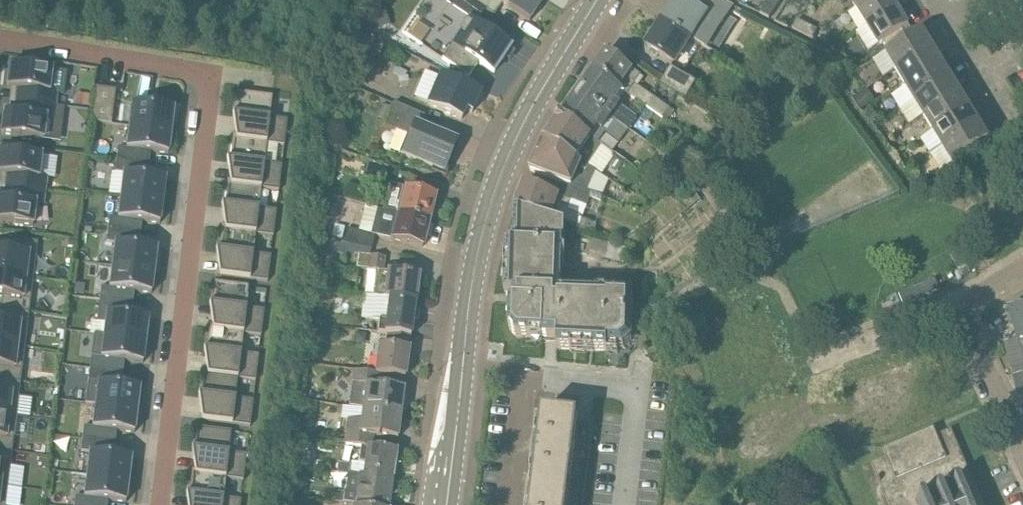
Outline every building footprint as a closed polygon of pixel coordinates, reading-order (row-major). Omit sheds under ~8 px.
[(472,0),(442,0),(468,18),(450,43),(452,44),(442,59),(468,77),(478,62),(493,73),(510,49),(475,25),(485,9),(472,0)] [(543,1),(541,0),(472,0),(485,9),(486,9),(494,14),(502,3),(529,22),(543,1)] [(700,44),(707,48),(722,26),(715,21),(727,3),(721,0),(691,0),(689,4),(682,0),(676,0),(664,20),(700,44)] [(778,5),(770,0),(769,0),(761,13),(769,19),(778,5)] [(897,7),(892,0),(868,0),(855,8),(866,26),(897,7)] [(390,25),(383,6),(363,13),(370,33),(390,25)] [(866,26),(877,45),(908,27),(897,7),(866,26)] [(682,73),(700,44),(664,20),(660,25),(658,24),(653,33),(655,34),(647,46),(677,65),(675,69),(682,73)] [(802,32),(806,25),(797,20),(793,28),(802,32)] [(806,25),(802,32),(813,38),(817,30),(806,25)] [(911,32),(908,27),(893,36),(883,42),(886,47),(911,32)] [(895,71),(932,49),(922,33),(886,55),(895,71)] [(378,59),(350,46),(348,49),(341,46),(327,76),(346,85),(349,78),(366,85),(378,59)] [(905,87),(941,65),(932,49),(895,71),(905,87)] [(593,72),(623,92),(624,91),(663,117),(669,109),(634,84),(641,75),(608,52),(593,72)] [(52,70),(10,65),(7,87),(19,89),(17,101),(56,106),(57,92),(49,91),(52,70)] [(901,110),(951,80),(941,65),(905,87),(892,94),(901,110)] [(687,98),(697,82),(682,73),(675,69),(671,66),(662,82),(687,98)] [(617,101),(623,92),(593,72),(577,95),(628,130),(637,118),(620,106),(622,104),(617,101)] [(472,113),(480,94),(439,77),(428,106),(462,120),(466,110),(472,113)] [(911,125),(923,117),(960,95),(951,80),(901,110),(911,125)] [(92,121),(112,124),(116,90),(96,88),(92,121)] [(868,89),(854,98),(861,109),(875,101),(868,89)] [(233,136),(233,139),(266,144),(284,146),(287,120),(269,118),(272,97),(238,93),(236,114),(232,114),(236,136),(233,136)] [(620,142),(628,130),(577,95),(561,116),(598,142),(605,133),(620,142)] [(933,133),(970,111),(960,95),(923,117),(933,133)] [(54,119),(56,106),(17,101),(16,113),(4,112),(1,134),(43,140),(46,118),(54,119)] [(171,131),(174,109),(133,103),(130,126),(171,131)] [(453,158),(459,144),(420,128),(425,116),(393,103),(391,108),(386,121),(383,127),(408,137),(400,154),(443,172),(450,156),(453,158)] [(386,121),(391,108),(382,104),(377,117),(386,121)] [(871,108),(864,113),(869,122),(877,118),(871,108)] [(942,148),(979,125),(970,111),(933,133),(942,148)] [(598,142),(561,116),(560,116),(547,135),(545,140),(580,164),(595,172),(595,171),(587,166),(602,145),(598,142)] [(979,125),(942,148),(931,155),(941,171),(989,142),(979,125)] [(171,131),(130,126),(127,148),(119,147),(117,160),(143,163),(145,151),(168,154),(171,131)] [(227,185),(261,189),(279,191),(282,165),(264,163),(266,144),(233,139),(230,159),(227,159),(230,182),(227,181),(227,185)] [(610,179),(595,172),(580,164),(545,140),(531,171),(569,185),(591,194),(590,197),(601,201),(610,179)] [(0,150),(0,173),(8,174),(7,187),(45,191),(47,178),(39,177),(41,156),(0,150)] [(624,163),(616,157),(610,165),(619,171),(624,163)] [(165,178),(142,175),(143,163),(117,160),(116,172),(124,173),(121,196),(163,201),(165,178)] [(387,185),(390,172),(368,166),(367,167),(365,178),(364,179),(387,185)] [(591,194),(569,185),(564,198),(525,183),(516,205),(571,225),(593,231),(595,223),(579,218),(580,214),(583,216),(586,206),(590,197),(591,194)] [(221,230),(255,234),(273,236),(276,211),(258,208),(261,189),(227,185),(225,204),(221,204),(225,227),(222,226),(221,230)] [(384,211),(428,223),(435,197),(390,186),(384,211)] [(45,191),(7,187),(5,199),(0,198),(0,221),(33,225),(36,204),(44,205),(45,191)] [(121,196),(119,218),(110,217),(108,230),(135,233),(136,221),(160,224),(163,201),(121,196)] [(565,225),(571,225),(516,205),(515,207),(514,244),(511,244),(511,258),(506,258),(506,280),(511,280),(511,294),(510,294),(511,329),(518,338),(529,340),(542,340),(542,339),(557,339),(558,349),(571,349),(571,351),(594,352),(594,351),(606,351),(605,352),(618,352),(618,347),(624,347),(631,341),(632,314),(633,294),(582,291),(582,293),(563,293),(564,239),(565,225)] [(428,223),(384,211),(378,210),(372,234),(375,235),(423,246),(428,223)] [(334,225),(331,237),(341,239),(344,228),(334,225)] [(372,250),(375,235),(347,228),(344,243),(372,250)] [(133,245),(135,233),(108,230),(107,242),(116,243),(113,266),(154,271),(157,248),(133,245)] [(216,272),(216,275),(268,281),(271,256),(253,254),(255,234),(221,230),(219,250),(216,249),(219,272),(216,272)] [(75,247),(76,239),(68,238),(67,246),(75,247)] [(33,277),(37,242),(10,239),(9,251),(0,250),(0,273),(33,277)] [(628,248),(610,244),(606,259),(624,263),(628,248)] [(381,298),(414,302),(415,301),(415,298),(417,299),(418,288),(417,288),(418,276),(386,272),(388,258),(357,254),(355,268),(360,268),(357,295),(364,296),(381,298)] [(100,299),(126,303),(128,290),(151,293),(154,271),(113,266),(110,288),(102,287),(100,299)] [(3,297),(2,309),(29,312),(33,277),(0,273),(0,296),(3,297)] [(209,329),(243,333),(261,336),(264,310),(246,308),(249,287),(215,283),(212,304),(209,303),(212,326),(210,326),(209,329)] [(265,298),(266,289),(253,288),(252,297),(265,298)] [(414,302),(381,298),(364,296),(362,318),(379,320),(377,333),(387,334),(386,335),(409,338),(409,337),(410,337),(412,322),(418,323),(420,309),(414,308),(414,302)] [(125,315),(126,303),(100,299),(98,311),(97,322),(106,323),(104,335),(146,340),(148,318),(125,315)] [(1010,311),(1018,339),(1004,343),(1009,358),(1010,358),(1012,366),(1013,365),(1016,376),(1013,376),(1018,393),(1022,392),(1022,307),(1010,311)] [(25,347),(29,312),(2,309),(0,321),(0,344),(25,347)] [(204,375),(238,379),(257,381),(260,355),(241,353),(243,333),(209,329),(207,349),(204,349),(207,371),(204,371),(204,375)] [(363,345),(365,334),(353,332),(352,343),(363,345)] [(118,372),(119,360),(143,363),(146,340),(104,335),(94,334),(90,369),(118,372)] [(408,350),(409,338),(386,335),(385,346),(373,345),(372,357),(375,358),(373,373),(382,374),(405,377),(405,374),(408,375),(409,364),(407,363),(408,350)] [(21,382),(25,347),(0,344),(0,379),(21,382)] [(140,387),(116,384),(118,372),(90,369),(86,404),(96,405),(137,410),(140,387)] [(382,374),(373,373),(352,370),(348,408),(361,409),(401,414),(404,389),(380,386),(382,374)] [(198,420),(250,426),(253,401),(235,398),(238,379),(204,375),(201,394),(198,394),(201,417),(199,416),(198,420)] [(16,417),(21,382),(0,379),(0,415),(16,417)] [(134,433),(137,410),(96,405),(93,428),(84,426),(83,439),(109,442),(111,430),(134,433)] [(397,439),(401,414),(361,409),(360,421),(346,419),(343,444),(361,446),(372,448),(374,436),(397,439)] [(578,416),(542,411),(531,504),(567,504),(578,416)] [(12,452),(16,417),(0,415),(0,450),(12,452)] [(32,438),(34,419),(21,418),(19,437),(32,438)] [(192,474),(225,478),(243,480),(246,455),(229,453),(231,432),(197,428),(195,449),(192,448),(195,471),(192,471),(192,474)] [(934,428),(883,450),(886,457),(871,463),(889,504),(982,504),(950,430),(937,435),(934,428)] [(108,454),(109,442),(83,439),(81,451),(90,452),(87,475),(129,480),(131,457),(108,454)] [(395,450),(372,448),(361,446),(359,463),(364,464),(363,477),(347,475),(391,481),(393,464),(396,464),(397,453),(395,453),(395,450)] [(8,487),(12,452),(0,450),(0,486),(8,487)] [(349,474),(351,465),(338,463),(337,472),(349,474)] [(240,500),(223,498),(225,478),(192,474),(189,494),(186,494),(188,504),(240,504),(240,500)] [(129,480),(87,475),(84,497),(76,496),(74,504),(102,504),(102,500),(126,503),(129,480)] [(391,481),(347,475),(345,493),(335,491),(333,501),(363,504),(388,504),(389,496),(392,496),(393,486),(391,486),(391,481)]
